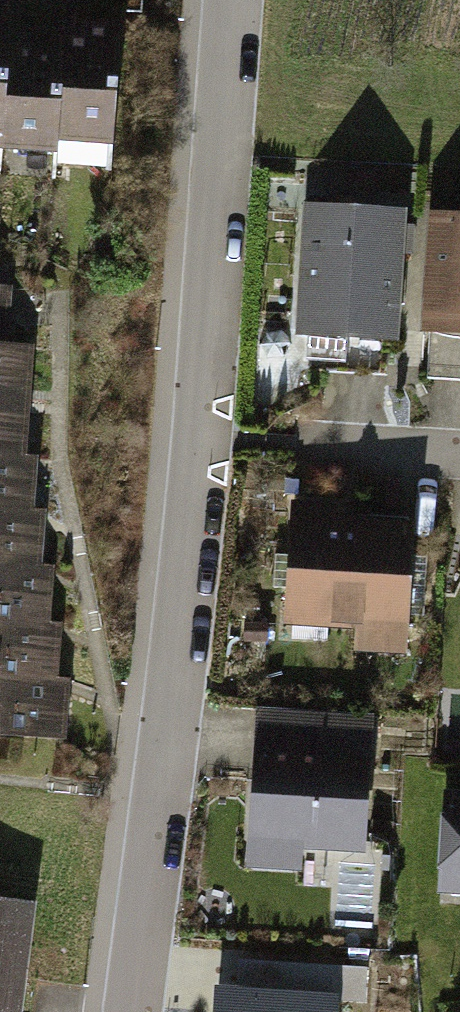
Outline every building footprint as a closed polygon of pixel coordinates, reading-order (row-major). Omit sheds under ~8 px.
[(19,139),(26,11),(27,0),(0,0),(0,138),(19,139)] [(18,156),(73,160),(82,14),(26,11),(19,139),(18,156)] [(73,160),(129,163),(137,17),(82,14),(73,160)] [(412,201),(313,193),(302,332),(401,339),(412,201)] [(429,209),(423,335),(459,337),(459,211),(429,209)] [(29,275),(0,274),(0,329),(27,330),(29,275)] [(48,330),(27,330),(0,329),(0,384),(46,385),(48,330)] [(46,385),(0,384),(0,435),(44,437),(46,385)] [(53,437),(44,437),(0,435),(0,490),(51,492),(53,437)] [(62,493),(51,492),(0,490),(0,550),(59,552),(62,493)] [(291,496),(285,617),(365,621),(364,649),(418,652),(424,514),(347,511),(348,499),(291,496)] [(68,552),(59,552),(0,550),(0,608),(66,611),(68,552)] [(74,611),(66,611),(0,608),(0,669),(71,672),(74,611)] [(81,672),(71,672),(0,669),(0,724),(79,728),(81,672)] [(375,716),(257,711),(250,862),(308,865),(309,841),(370,844),(375,716)] [(443,782),(438,886),(459,887),(459,783),(443,782)] [(0,891),(0,1011),(21,1011),(34,895),(0,891)] [(205,952),(197,1011),(342,1011),(347,971),(205,952)]
